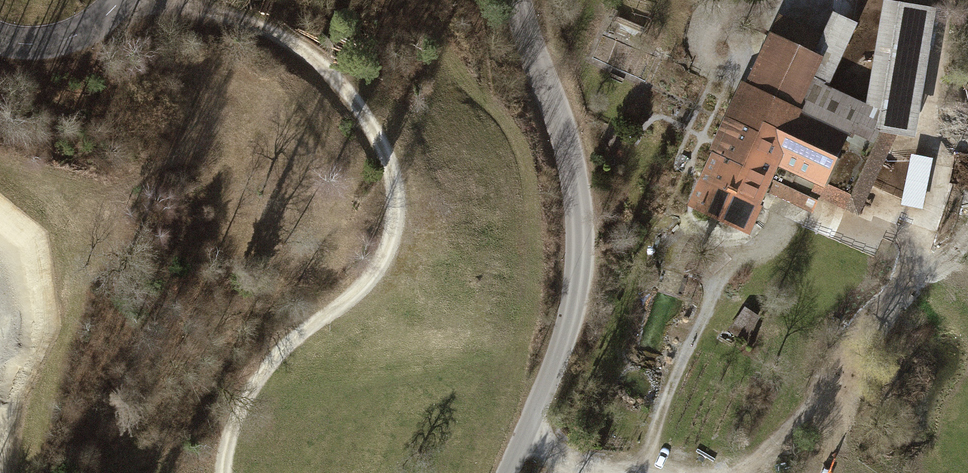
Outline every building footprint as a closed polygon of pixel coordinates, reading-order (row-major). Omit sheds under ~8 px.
[(776,17),(692,204),(757,233),(797,144),(843,164),(824,206),(862,224),(901,141),(921,144),(943,9),(904,5),(885,113),(822,85),(840,46),(776,17)] [(664,279),(662,288),(675,291),(677,282),(664,279)] [(760,322),(745,312),(730,335),(746,345),(760,322)]
